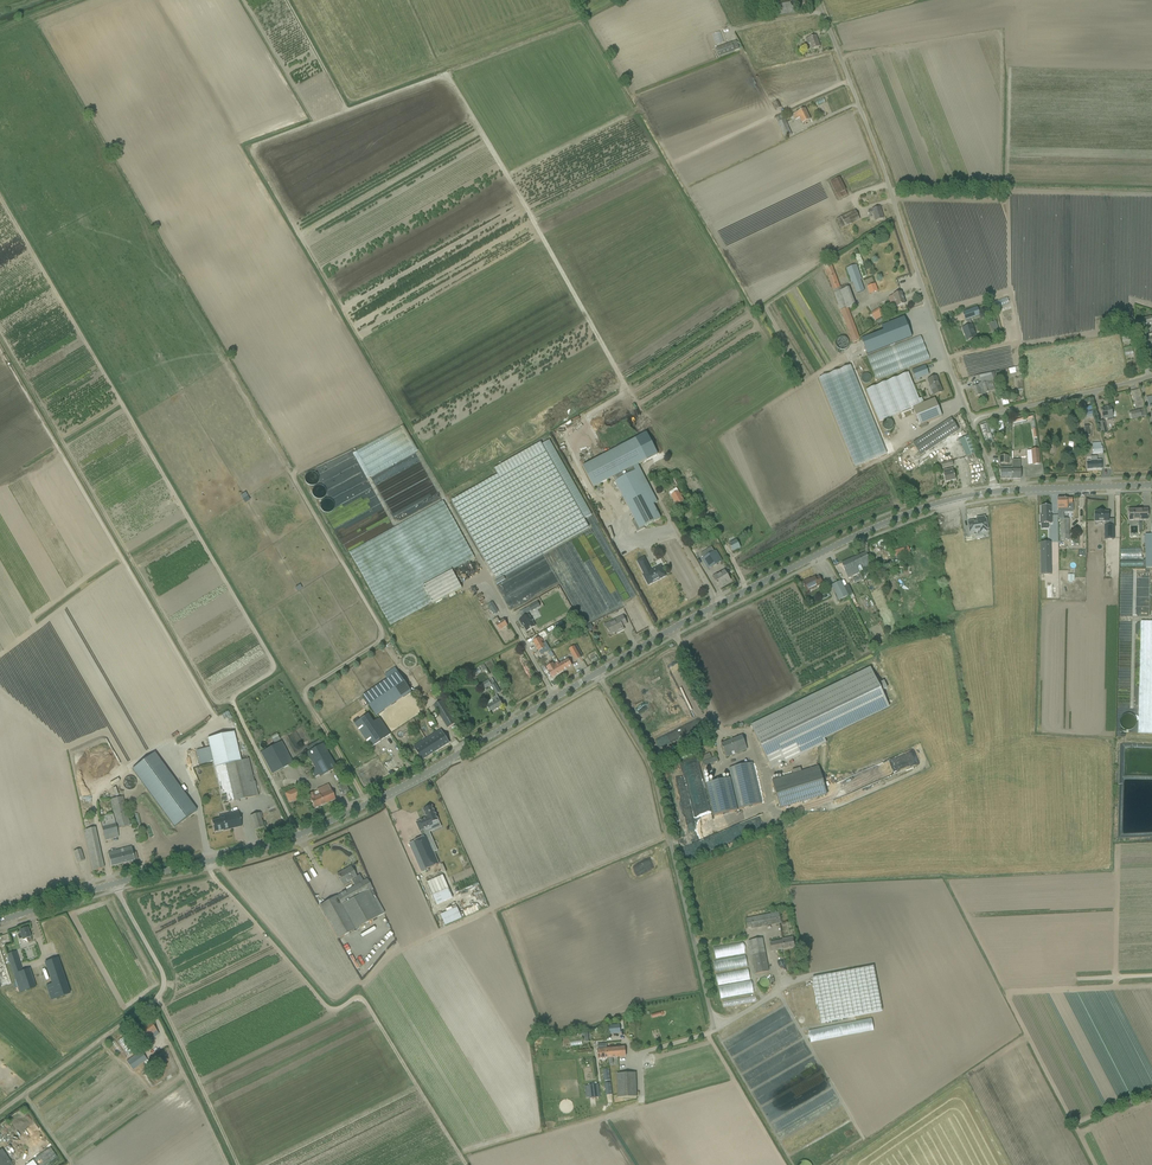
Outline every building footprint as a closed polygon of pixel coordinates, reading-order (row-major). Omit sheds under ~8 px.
[(777,15),(795,12),(794,0),(777,0),(775,0),(777,15)] [(805,12),(811,9),(807,0),(801,0),(800,0),(802,3),(800,4),(803,13),(805,12)] [(812,49),(814,49),(820,47),(816,36),(806,39),(808,45),(810,44),(812,49)] [(735,51),(731,43),(715,49),(718,57),(735,51)] [(802,124),(805,122),(810,120),(805,109),(800,112),(793,115),(796,120),(800,118),(802,124)] [(777,123),(784,138),(791,135),(785,120),(777,123)] [(847,195),(839,178),(830,182),(838,199),(847,195)] [(875,221),(878,220),(883,219),(880,207),(872,210),(868,212),(870,217),(872,217),(871,215),(873,215),(875,221)] [(855,210),(836,219),(841,229),(860,219),(855,210)] [(847,285),(840,287),(831,263),(824,266),(841,312),(853,342),(860,339),(848,310),(848,308),(855,305),(849,288),(848,288),(847,285)] [(856,265),(846,269),(851,283),(852,283),(856,294),(864,291),(860,280),(862,279),(856,265)] [(869,294),(878,291),(875,283),(867,287),(869,294)] [(905,304),(901,293),(900,293),(893,295),(897,307),(905,304)] [(997,301),(998,309),(1011,306),(1010,299),(997,301)] [(871,314),(876,320),(884,315),(879,308),(871,314)] [(971,340),(973,339),(976,338),(972,325),(971,325),(969,319),(980,316),(977,308),(968,311),(963,313),(965,320),(966,320),(968,326),(962,328),(967,341),(969,340),(971,340)] [(922,334),(929,332),(926,314),(919,315),(922,334)] [(914,335),(920,334),(917,317),(910,318),(914,335)] [(1151,317),(1141,319),(1142,327),(1151,325),(1151,321),(1151,317)] [(883,332),(862,340),(867,355),(912,337),(904,318),(881,327),(883,332)] [(997,323),(992,325),(995,334),(1001,332),(997,323)] [(1134,341),(1133,334),(1121,336),(1123,343),(1134,341)] [(1142,336),(1145,347),(1151,345),(1151,334),(1142,336)] [(870,355),(877,379),(932,362),(924,338),(870,355)] [(850,365),(819,378),(854,467),(886,454),(850,365)] [(925,366),(912,371),(915,380),(929,375),(925,366)] [(981,384),(973,387),(976,396),(981,395),(981,397),(983,398),(985,398),(986,395),(985,393),(995,390),(992,381),(996,379),(994,372),(991,373),(985,375),(979,376),(981,384)] [(908,373),(866,390),(878,421),(921,404),(908,373)] [(933,396),(937,394),(942,392),(936,377),(927,381),(933,396)] [(942,416),(935,399),(913,407),(920,425),(942,416)] [(1087,409),(1089,420),(1096,419),(1094,407),(1087,409)] [(1113,420),(1112,417),(1111,413),(1110,407),(1101,409),(1102,415),(1103,420),(1107,418),(1108,421),(1113,420)] [(1145,409),(1131,412),(1132,419),(1146,416),(1145,409)] [(921,455),(954,434),(959,431),(951,419),(946,422),(913,443),(921,455)] [(369,472),(397,459),(401,457),(403,460),(415,455),(403,429),(358,450),(369,472)] [(646,433),(583,466),(594,488),(612,478),(637,525),(634,526),(637,532),(645,528),(644,527),(660,518),(653,504),(657,502),(638,465),(657,454),(646,433)] [(965,457),(977,453),(970,435),(959,440),(965,457)] [(498,475),(452,501),(497,580),(543,554),(588,527),(541,443),(495,469),(498,475)] [(1102,446),(1101,446),(1100,443),(1092,443),(1093,454),(1102,454),(1102,446)] [(1040,465),(1038,449),(1031,450),(1033,465),(1040,465)] [(1102,466),(1101,463),(1101,461),(1097,462),(1097,458),(1091,458),(1092,462),(1087,462),(1087,470),(1102,469),(1102,467),(1102,466)] [(1012,469),(1012,479),(1020,479),(1020,460),(1012,461),(1012,467),(1012,469)] [(1011,467),(1000,467),(1000,479),(1012,479),(1012,469),(1012,467),(1011,467)] [(955,480),(954,474),(954,472),(953,468),(943,470),(944,474),(944,476),(946,482),(955,480)] [(673,475),(666,479),(671,488),(678,483),(673,475)] [(677,506),(682,503),(685,501),(677,488),(674,489),(669,492),(677,506)] [(363,575),(390,625),(432,602),(433,604),(462,589),(452,570),(474,558),(472,553),(456,524),(443,501),(349,552),(363,575)] [(1041,516),(1040,516),(1040,524),(1052,524),(1052,515),(1051,515),(1051,506),(1041,506),(1041,516)] [(1070,517),(1084,517),(1084,509),(1075,509),(1075,510),(1070,510),(1070,517)] [(1129,510),(1129,516),(1129,521),(1148,520),(1148,515),(1147,509),(1147,510),(1135,510),(1135,509),(1129,510)] [(1108,513),(1104,513),(1104,511),(1097,512),(1097,513),(1095,513),(1095,521),(1105,521),(1105,526),(1108,526),(1108,521),(1108,513)] [(980,534),(988,533),(986,520),(985,520),(984,518),(979,518),(980,521),(968,523),(970,533),(979,532),(980,534)] [(1060,540),(1069,540),(1069,519),(1060,519),(1060,540)] [(1105,526),(1098,526),(1098,540),(1108,540),(1108,526),(1105,526)] [(729,545),(730,547),(733,552),(740,548),(738,543),(737,541),(729,545)] [(1044,543),(1041,543),(1041,574),(1051,574),(1050,548),(1044,548),(1044,543)] [(708,570),(713,567),(722,561),(716,551),(714,553),(711,547),(706,551),(701,554),(704,558),(702,559),(708,570)] [(891,552),(893,557),(893,558),(910,553),(910,552),(908,547),(891,552)] [(858,567),(860,572),(866,570),(863,564),(870,562),(866,552),(854,558),(858,567)] [(661,566),(651,571),(649,568),(644,558),(639,560),(637,561),(644,574),(643,575),(648,585),(666,576),(661,566)] [(854,569),(858,567),(854,558),(841,563),(847,577),(852,574),(851,570),(854,569)] [(713,578),(719,588),(730,581),(725,571),(713,578)] [(804,586),(805,588),(807,592),(822,584),(822,582),(819,577),(815,579),(815,578),(807,581),(807,580),(802,583),(804,585),(803,585),(804,587),(804,586)] [(1058,578),(1042,578),(1041,596),(1058,596),(1058,578)] [(848,596),(841,581),(831,586),(839,601),(848,596)] [(505,593),(508,605),(524,603),(523,595),(520,595),(519,590),(517,591),(516,582),(510,583),(511,590),(505,591),(506,593),(505,593)] [(848,585),(844,587),(848,596),(849,596),(853,594),(848,585)] [(481,592),(476,595),(480,603),(485,600),(481,592)] [(493,602),(487,605),(490,610),(493,614),(493,615),(498,611),(493,602)] [(537,602),(529,607),(532,611),(540,607),(537,602)] [(526,632),(535,627),(528,615),(519,620),(522,627),(523,626),(526,632)] [(605,625),(608,630),(608,632),(609,633),(610,635),(619,631),(619,632),(624,630),(622,627),(627,624),(624,619),(623,617),(618,619),(605,625)] [(499,631),(507,626),(504,620),(500,622),(497,618),(493,621),(499,631)] [(1151,733),(1151,622),(1141,621),(1139,686),(1138,733),(1151,733)] [(539,638),(533,641),(539,652),(545,648),(541,642),(543,641),(541,638),(540,639),(539,638)] [(569,650),(573,656),(576,661),(580,658),(577,653),(574,647),(569,650)] [(568,660),(560,664),(560,665),(564,671),(572,666),(568,660)] [(547,667),(549,671),(548,672),(552,678),(564,671),(560,665),(560,664),(559,662),(554,665),(553,664),(547,667)] [(870,667),(751,725),(770,765),(774,763),(776,766),(821,745),(826,742),(824,739),(825,738),(889,707),(870,667)] [(663,671),(655,675),(664,692),(671,689),(663,671)] [(411,692),(398,673),(363,697),(376,716),(411,692)] [(482,691),(491,685),(496,695),(501,693),(492,678),(480,685),(482,691)] [(660,702),(650,685),(641,690),(652,707),(660,702)] [(494,703),(486,707),(487,707),(487,708),(490,714),(496,710),(503,706),(500,701),(497,696),(492,700),(494,703)] [(456,723),(442,701),(434,706),(448,728),(456,723)] [(1137,723),(1137,722),(1137,721),(1137,720),(1137,719),(1136,717),(1134,715),(1133,714),(1131,713),(1130,713),(1128,713),(1125,713),(1123,714),(1122,714),(1121,715),(1121,716),(1120,717),(1119,718),(1119,720),(1119,721),(1119,723),(1119,724),(1119,725),(1119,726),(1120,727),(1121,728),(1122,729),(1122,730),(1123,730),(1125,731),(1127,731),(1129,731),(1130,731),(1131,731),(1132,730),(1133,730),(1134,729),(1135,728),(1136,727),(1137,725),(1137,724),(1137,723)] [(355,724),(368,743),(371,748),(390,734),(387,730),(379,718),(374,722),(368,714),(355,724)] [(644,728),(651,725),(646,715),(639,719),(644,728)] [(437,733),(438,735),(428,742),(435,753),(449,743),(441,730),(437,733)] [(258,796),(248,759),(241,761),(234,732),(208,739),(221,794),(226,793),(228,802),(258,796)] [(726,758),(747,749),(742,736),(721,744),(726,758)] [(426,739),(420,743),(422,746),(415,750),(422,760),(435,753),(428,742),(426,739)] [(312,772),(315,778),(318,776),(320,778),(336,768),(333,763),(323,745),(320,740),(307,747),(310,752),(306,754),(315,770),(312,772)] [(281,742),(260,753),(271,774),(293,763),(281,742)] [(913,752),(887,763),(889,767),(885,769),(888,778),(923,764),(918,752),(914,754),(913,752)] [(154,753),(132,770),(174,827),(197,811),(154,753)] [(703,761),(703,762),(704,766),(718,761),(716,756),(707,760),(703,761)] [(729,768),(738,809),(762,804),(752,763),(729,768)] [(772,780),(781,808),(827,794),(819,766),(805,770),(772,780)] [(105,796),(121,794),(120,778),(104,779),(105,796)] [(706,783),(714,816),(737,810),(730,778),(706,783)] [(344,782),(338,785),(342,795),(349,792),(344,782)] [(317,790),(318,791),(308,795),(315,809),(335,800),(328,785),(317,790)] [(298,787),(285,793),(289,803),(303,797),(298,787)] [(123,797),(110,800),(117,829),(130,826),(123,797)] [(424,838),(409,844),(421,872),(439,864),(428,839),(430,839),(425,829),(432,826),(431,823),(438,820),(436,815),(437,815),(435,811),(434,812),(432,806),(423,810),(427,818),(417,823),(420,831),(421,831),(424,838)] [(219,819),(212,821),(214,832),(223,830),(223,831),(242,827),(238,812),(218,816),(219,819)] [(118,837),(113,814),(99,818),(105,840),(118,837)] [(250,818),(252,825),(254,831),(264,828),(262,822),(261,819),(262,818),(261,814),(259,814),(250,818)] [(104,869),(103,863),(95,829),(84,831),(88,847),(92,865),(93,871),(104,869)] [(138,860),(136,854),(136,853),(132,854),(130,848),(108,853),(110,861),(111,867),(134,861),(134,860),(138,860)] [(84,861),(80,849),(73,852),(77,863),(84,861)] [(304,858),(298,860),(305,876),(311,874),(304,858)] [(338,940),(384,914),(371,889),(372,889),(367,880),(363,882),(359,875),(356,877),(350,867),(337,875),(339,878),(338,878),(339,879),(340,879),(343,885),(352,880),(355,886),(319,906),(338,940)] [(443,875),(427,882),(433,896),(437,905),(453,898),(448,889),(443,875)] [(443,915),(448,927),(465,920),(460,908),(443,915)] [(779,913),(777,913),(777,911),(771,911),(771,914),(746,919),(747,928),(751,927),(752,929),(779,923),(781,923),(779,913)] [(20,931),(22,937),(23,940),(27,939),(28,943),(32,941),(30,938),(29,934),(27,928),(20,931)] [(772,951),(795,947),(793,938),(783,940),(783,941),(770,943),(772,951)] [(768,972),(763,942),(762,939),(749,941),(748,941),(754,974),(768,972)] [(717,960),(748,955),(746,944),(716,948),(717,960)] [(22,949),(25,960),(36,956),(33,945),(22,949)] [(1,987),(11,983),(1,954),(0,950),(0,984),(1,987)] [(373,958),(378,963),(385,954),(380,950),(373,958)] [(7,954),(20,992),(36,987),(30,969),(21,972),(19,964),(20,963),(16,952),(7,954)] [(718,973),(750,969),(748,957),(716,961),(718,973)] [(59,959),(45,964),(56,998),(70,993),(59,959)] [(813,978),(821,1022),(882,1011),(873,966),(813,978)] [(751,970),(719,974),(720,986),(752,982),(751,970)] [(770,984),(770,983),(769,981),(768,980),(767,979),(766,978),(765,978),(764,978),(763,978),(762,978),(761,979),(759,980),(759,981),(759,982),(758,982),(758,985),(759,985),(759,986),(759,987),(760,988),(761,988),(761,989),(762,989),(763,989),(764,989),(766,989),(767,988),(768,988),(768,987),(769,986),(770,984)] [(724,994),(754,990),(753,984),(723,988),(724,994)] [(159,1034),(154,1028),(150,1023),(133,1036),(139,1044),(146,1038),(149,1042),(159,1034)] [(615,1025),(608,1026),(609,1034),(620,1033),(620,1023),(614,1024),(615,1025)] [(127,1037),(119,1043),(131,1057),(138,1051),(127,1037)] [(608,1058),(607,1049),(606,1044),(597,1045),(598,1050),(599,1059),(608,1058)] [(624,1047),(607,1049),(608,1058),(625,1056),(624,1047)] [(133,1070),(144,1062),(146,1065),(149,1063),(144,1056),(141,1051),(126,1062),(130,1066),(133,1070)] [(637,1097),(636,1079),(636,1073),(617,1074),(618,1098),(637,1097)] [(588,1085),(589,1098),(600,1097),(598,1084),(588,1085)] [(25,1164),(45,1164),(57,1157),(50,1147),(25,1164)] [(0,1150),(0,1164),(13,1164),(2,1149),(0,1150)]
